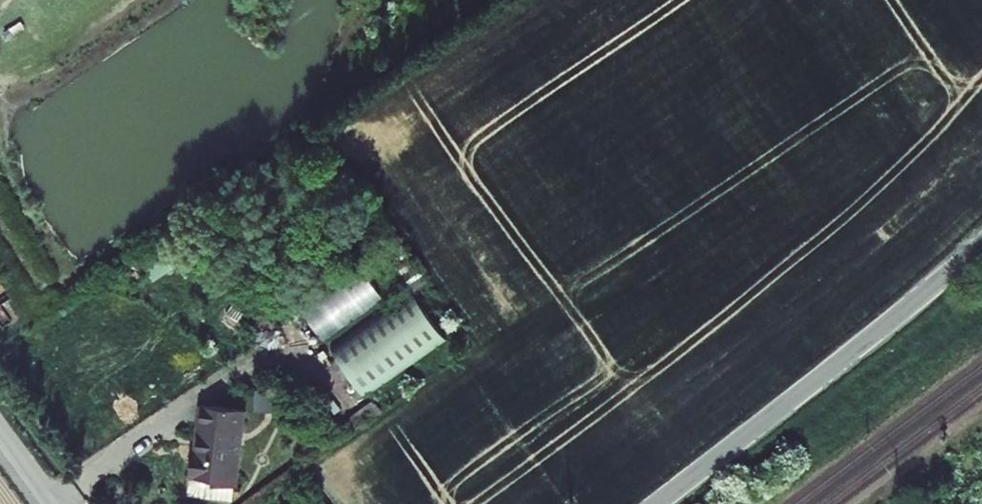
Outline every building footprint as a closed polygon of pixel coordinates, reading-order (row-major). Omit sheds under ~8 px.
[(322,341),(382,298),(359,266),(299,309),(322,341)] [(402,370),(367,320),(285,377),(320,427),(402,370)] [(207,445),(167,437),(159,484),(154,482),(150,503),(197,503),(207,445)]
